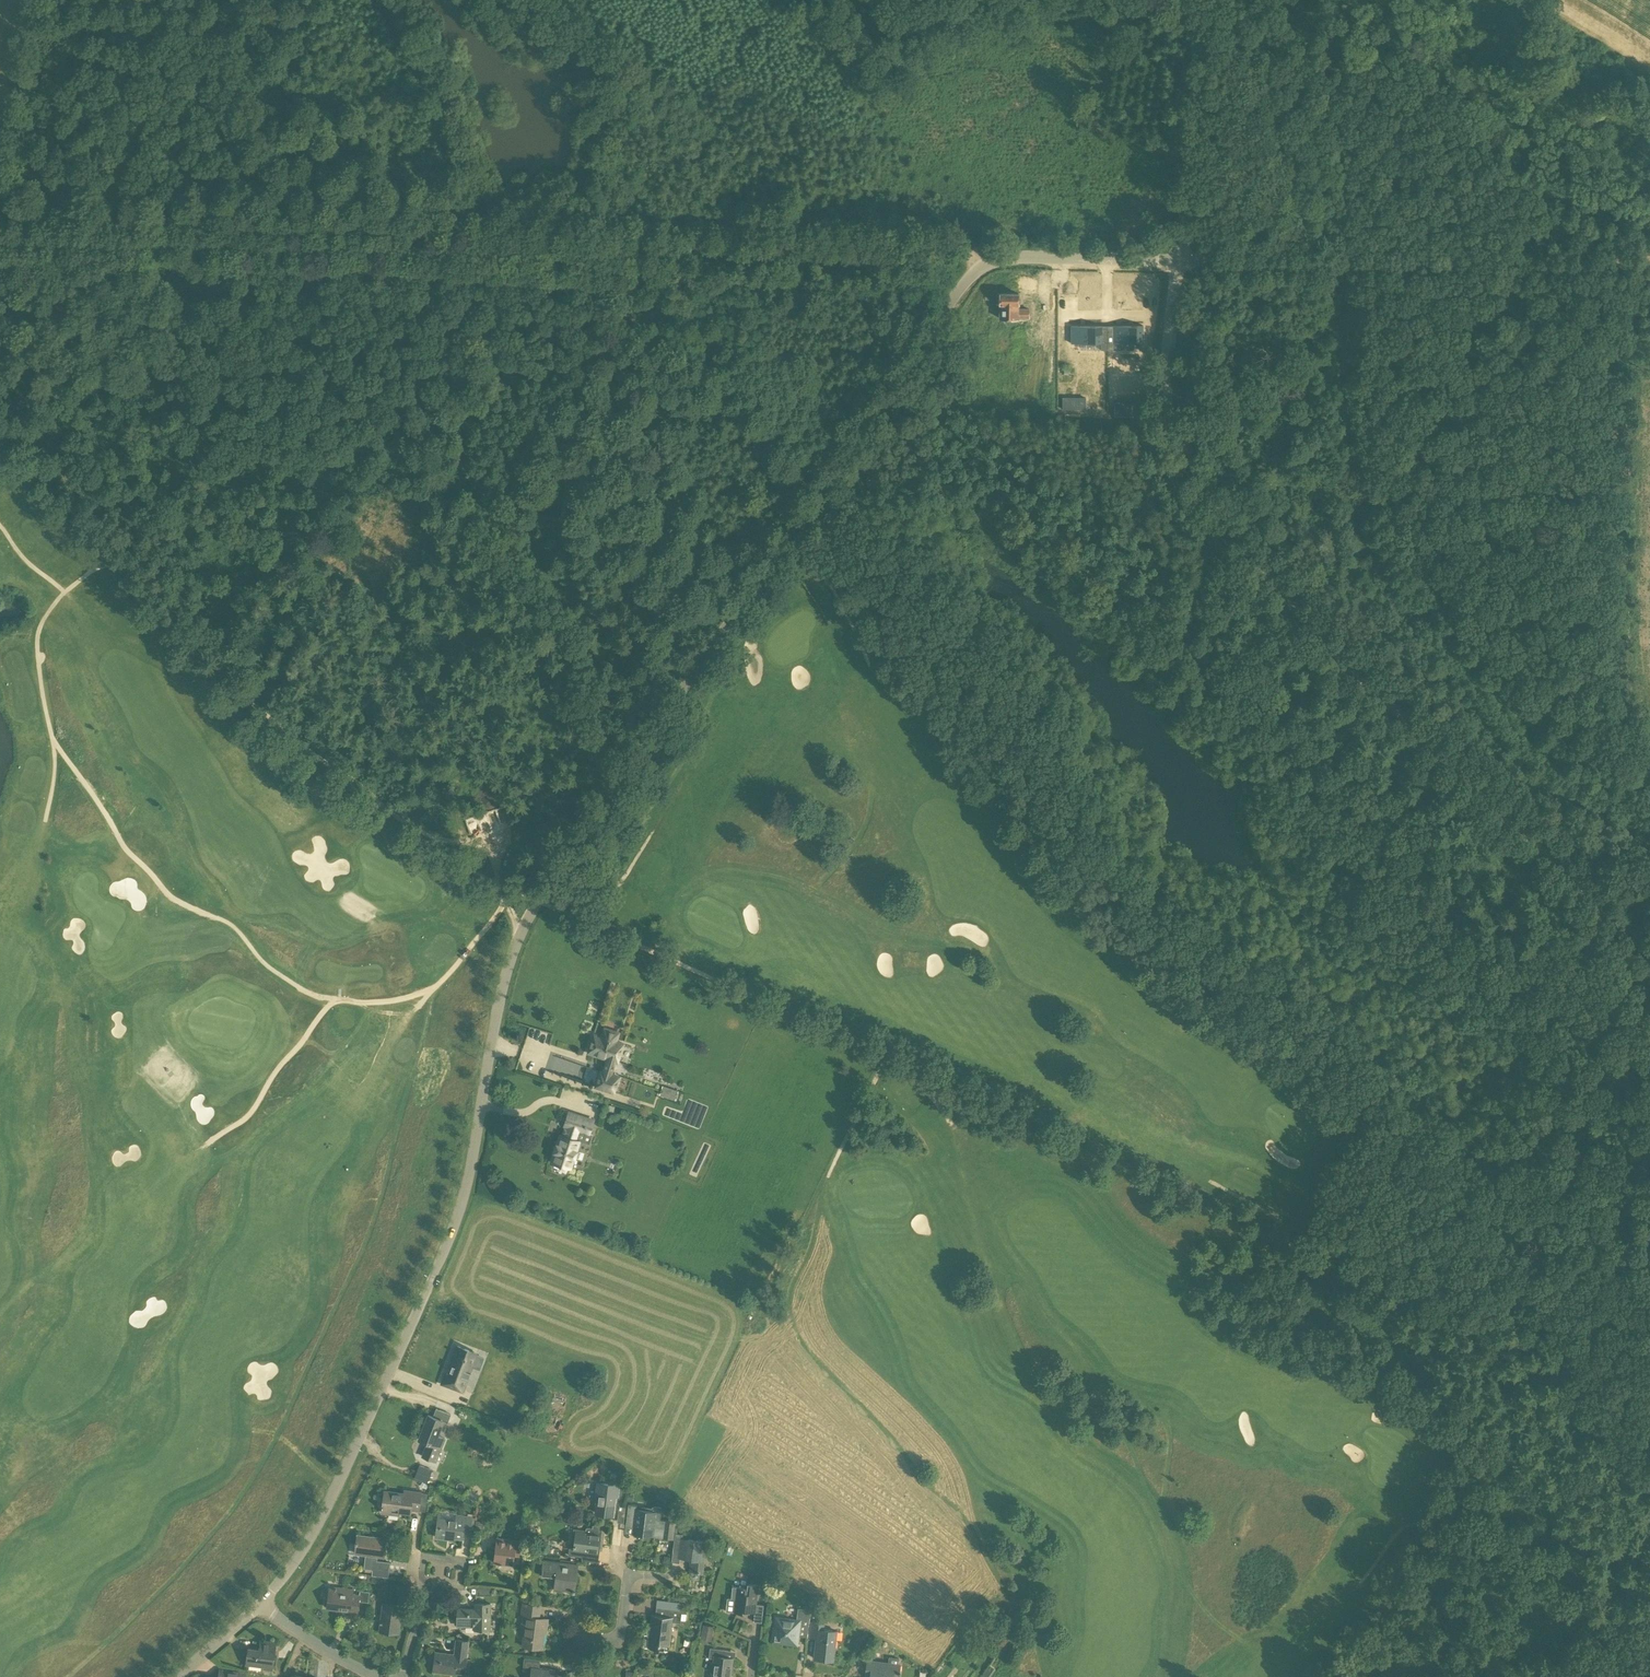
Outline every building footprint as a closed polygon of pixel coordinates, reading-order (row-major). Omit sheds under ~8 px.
[(1018,309),(1018,293),(996,293),(996,304),(999,304),(999,319),(1029,319),(1029,309),(1018,309)] [(1107,326),(1107,350),(1144,349),(1144,325),(1107,326)] [(1101,350),(1107,350),(1107,326),(1070,326),(1071,343),(1101,343),(1101,350)] [(480,813),(487,834),(513,825),(507,804),(480,813)] [(616,1041),(617,1035),(604,1031),(602,1036),(594,1034),(588,1053),(607,1059),(603,1071),(600,1070),(595,1086),(615,1093),(620,1076),(611,1073),(615,1061),(618,1062),(623,1043),(616,1041)] [(678,1091),(662,1085),(659,1095),(675,1100),(678,1091)] [(589,1134),(594,1120),(569,1112),(564,1125),(567,1127),(564,1136),(561,1135),(558,1145),(557,1144),(554,1152),(555,1152),(552,1162),(570,1168),(573,1158),(574,1159),(577,1151),(576,1151),(579,1141),(576,1140),(579,1130),(589,1134)] [(478,1353),(456,1344),(450,1360),(453,1361),(448,1374),(444,1373),(440,1384),(464,1393),(478,1353)] [(451,1414),(436,1408),(436,1410),(433,1416),(428,1414),(422,1429),(419,1438),(428,1442),(423,1456),(436,1461),(445,1438),(438,1435),(443,1420),(447,1422),(451,1414)] [(460,1410),(458,1416),(464,1418),(466,1412),(460,1410)] [(432,1470),(419,1465),(414,1478),(427,1483),(432,1470)] [(619,1497),(620,1486),(617,1485),(617,1484),(598,1482),(596,1499),(598,1499),(596,1513),(613,1515),(615,1496),(619,1497)] [(419,1510),(421,1492),(405,1490),(405,1493),(385,1490),(382,1513),(399,1515),(399,1512),(410,1513),(411,1509),(419,1510)] [(660,1508),(628,1504),(626,1525),(639,1527),(638,1534),(662,1537),(663,1531),(657,1530),(660,1508)] [(470,1531),(472,1517),(457,1515),(457,1519),(439,1517),(436,1537),(448,1538),(448,1536),(463,1538),(464,1530),(470,1531)] [(673,1539),(675,1521),(664,1520),(663,1531),(662,1537),(673,1539)] [(599,1529),(600,1525),(593,1525),(592,1527),(586,1527),(586,1532),(575,1531),(573,1548),(569,1548),(568,1555),(582,1557),(583,1549),(599,1551),(601,1530),(599,1529)] [(384,1557),(387,1538),(357,1534),(356,1544),(357,1544),(356,1553),(366,1555),(364,1568),(372,1569),(372,1575),(388,1577),(389,1562),(375,1560),(375,1556),(384,1557)] [(519,1555),(521,1541),(498,1537),(494,1562),(512,1564),(514,1554),(519,1555)] [(702,1572),(706,1541),(682,1538),(679,1557),(692,1558),(690,1571),(702,1572)] [(575,1591),(575,1589),(574,1589),(577,1564),(543,1559),(542,1575),(556,1577),(555,1588),(573,1590),(573,1591),(575,1591)] [(387,1584),(388,1577),(371,1575),(371,1582),(387,1584)] [(756,1604),(758,1584),(747,1583),(747,1588),(732,1586),(730,1598),(735,1599),(733,1612),(744,1613),(744,1610),(754,1611),(753,1621),(762,1622),(763,1605),(756,1604)] [(359,1594),(353,1593),(354,1588),(328,1585),(327,1590),(329,1591),(327,1607),(349,1610),(349,1614),(357,1615),(359,1601),(368,1602),(369,1592),(360,1591),(359,1594)] [(668,1609),(681,1610),(682,1603),(669,1601),(668,1609)] [(399,1632),(402,1605),(384,1602),(380,1630),(399,1632)] [(490,1629),(490,1604),(475,1603),(475,1608),(458,1608),(457,1625),(475,1626),(475,1629),(490,1629)] [(547,1624),(548,1619),(538,1618),(540,1606),(523,1604),(521,1616),(526,1617),(522,1645),(542,1648),(545,1624),(547,1624)] [(668,1609),(656,1607),(655,1614),(652,1614),(649,1634),(644,1634),(643,1648),(659,1650),(659,1645),(669,1646),(672,1622),(680,1623),(681,1610),(668,1609)] [(808,1625),(811,1609),(798,1607),(797,1620),(775,1617),(773,1634),(781,1635),(780,1642),(796,1644),(798,1624),(808,1625)] [(833,1660),(836,1631),(823,1629),(824,1623),(812,1621),(810,1636),(816,1637),(814,1657),(833,1660)] [(711,1641),(714,1626),(703,1624),(700,1639),(711,1641)] [(455,1653),(452,1671),(465,1673),(467,1657),(466,1657),(468,1640),(457,1638),(455,1653)] [(272,1670),(276,1642),(262,1640),(261,1649),(249,1647),(246,1664),(264,1666),(263,1669),(272,1670)] [(733,1657),(724,1656),(725,1649),(710,1647),(709,1657),(713,1657),(711,1676),(730,1676),(733,1657)] [(452,1671),(455,1653),(435,1651),(433,1671),(449,1673),(449,1671),(452,1671)] [(556,1670),(539,1668),(540,1659),(524,1657),(523,1666),(532,1667),(531,1676),(555,1676),(556,1670)] [(901,1663),(866,1659),(865,1670),(871,1671),(870,1676),(899,1676),(901,1663)] [(984,1673),(989,1676),(996,1667),(991,1663),(984,1673)]
